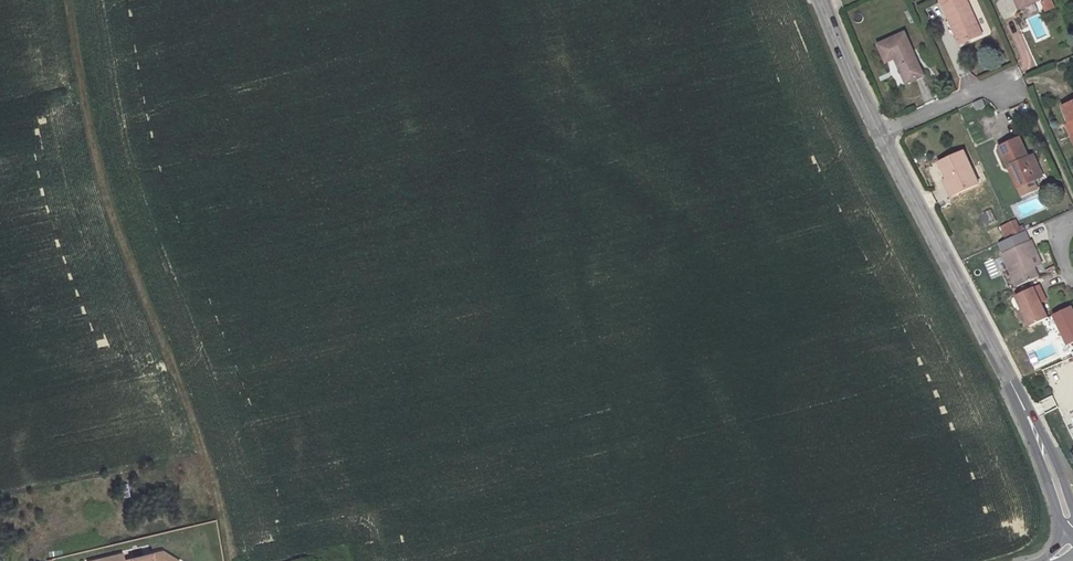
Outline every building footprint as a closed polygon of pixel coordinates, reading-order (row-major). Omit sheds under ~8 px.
[(946,23),(950,21),(958,40),(978,31),(963,0),(935,0),(946,23)] [(1042,11),(1053,9),(1052,0),(1041,0),(1042,11)] [(955,41),(958,40),(950,21),(946,23),(955,41)] [(1020,56),(1029,53),(1018,26),(1009,29),(1020,56)] [(918,72),(898,30),(872,42),(880,60),(889,56),(900,80),(918,72)] [(1058,101),(1061,109),(1058,110),(1066,128),(1071,125),(1072,129),(1072,94),(1058,101)] [(983,105),(980,100),(972,103),(975,109),(983,105)] [(1010,162),(1019,182),(1038,173),(1029,153),(1023,155),(1014,136),(995,144),(1004,164),(1010,162)] [(959,149),(935,161),(938,167),(936,168),(943,184),(949,181),(953,191),(974,181),(959,149)] [(1010,162),(1004,164),(1014,185),(1019,182),(1010,162)] [(949,181),(943,184),(947,193),(953,191),(949,181)] [(1007,222),(1010,228),(1016,225),(1013,219),(1007,222)] [(1012,233),(1010,228),(1007,222),(1000,225),(1005,236),(1012,233)] [(1013,233),(1025,227),(1022,222),(1016,225),(1010,228),(1012,233),(1013,233)] [(996,241),(1000,250),(1017,242),(1013,233),(1012,233),(1005,236),(996,241)] [(1032,275),(1027,265),(1024,257),(1030,253),(1024,239),(1017,242),(1000,250),(995,253),(1010,286),(1032,275)] [(1024,257),(1027,265),(1034,261),(1030,253),(1024,257)] [(1046,316),(1040,302),(1037,296),(1042,294),(1037,284),(1014,295),(1028,325),(1046,316)] [(1072,307),(1053,315),(1068,345),(1072,343),(1072,310),(1072,307)] [(126,560),(177,560),(163,552),(126,560)]
